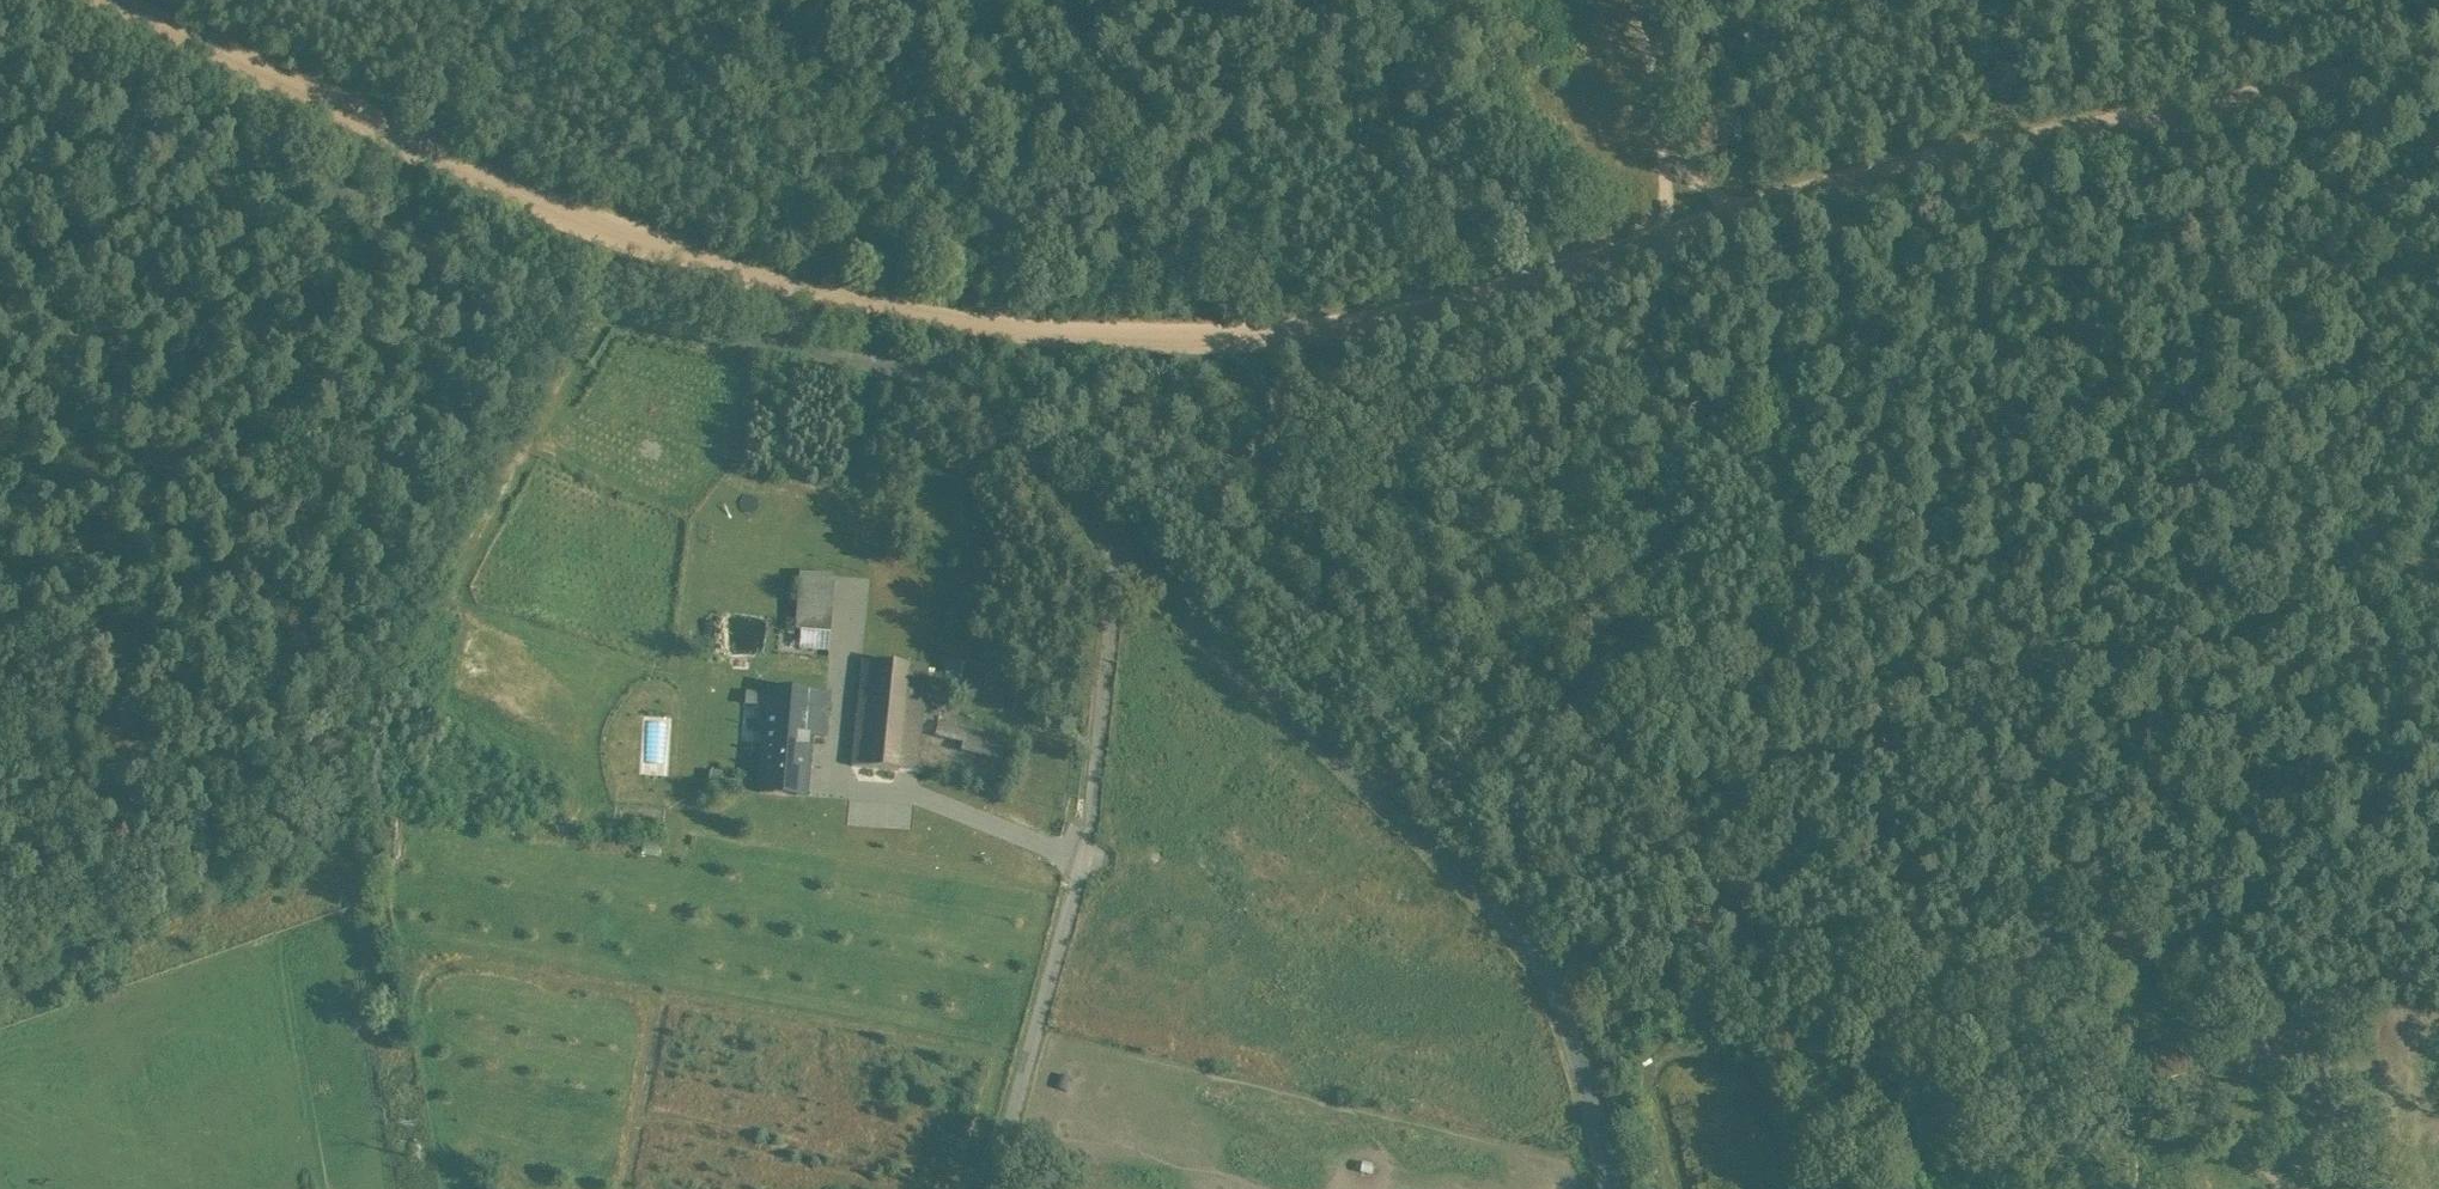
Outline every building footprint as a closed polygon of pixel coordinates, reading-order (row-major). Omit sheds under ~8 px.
[(834,576),(800,573),(797,612),(831,614),(834,576)] [(831,614),(797,612),(796,630),(829,632),(831,614)] [(828,649),(814,649),(814,663),(828,663),(828,649)] [(925,667),(863,660),(852,765),(915,772),(925,667)] [(961,663),(947,660),(944,680),(958,683),(961,663)] [(828,695),(768,690),(764,743),(808,747),(809,735),(824,737),(828,695)] [(1002,739),(938,723),(934,737),(962,744),(960,751),(997,761),(1002,739)] [(808,747),(764,743),(760,792),(803,795),(808,747)]
